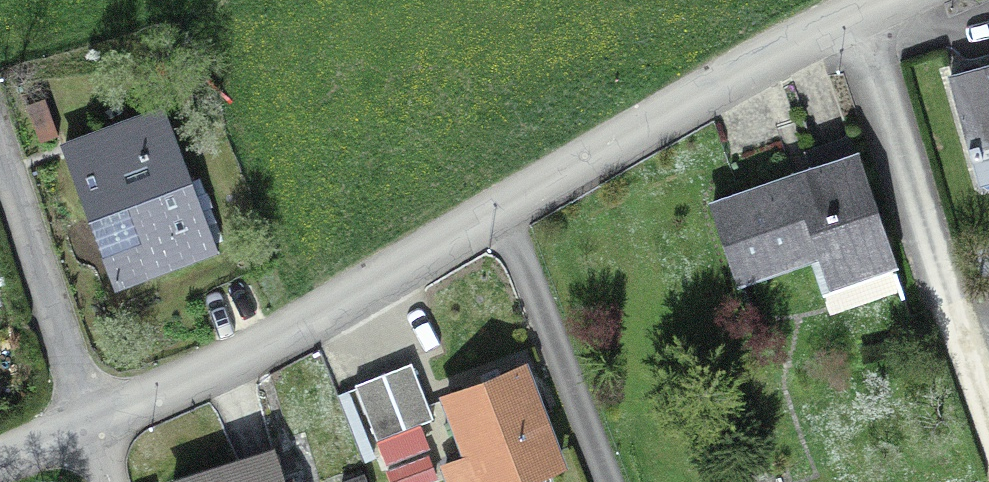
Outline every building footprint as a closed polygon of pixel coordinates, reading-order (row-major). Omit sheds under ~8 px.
[(950,77),(981,186),(987,190),(988,189),(988,66),(950,77)] [(163,106),(133,118),(136,127),(64,154),(114,289),(217,251),(163,106)] [(740,246),(751,278),(837,250),(849,285),(895,269),(849,135),(804,150),(811,170),(713,204),(728,250),(740,246)] [(376,441),(433,418),(411,363),(355,385),(376,441)] [(446,398),(479,481),(514,481),(560,464),(523,368),(446,398)] [(274,456),(192,481),(282,481),(274,456)]
